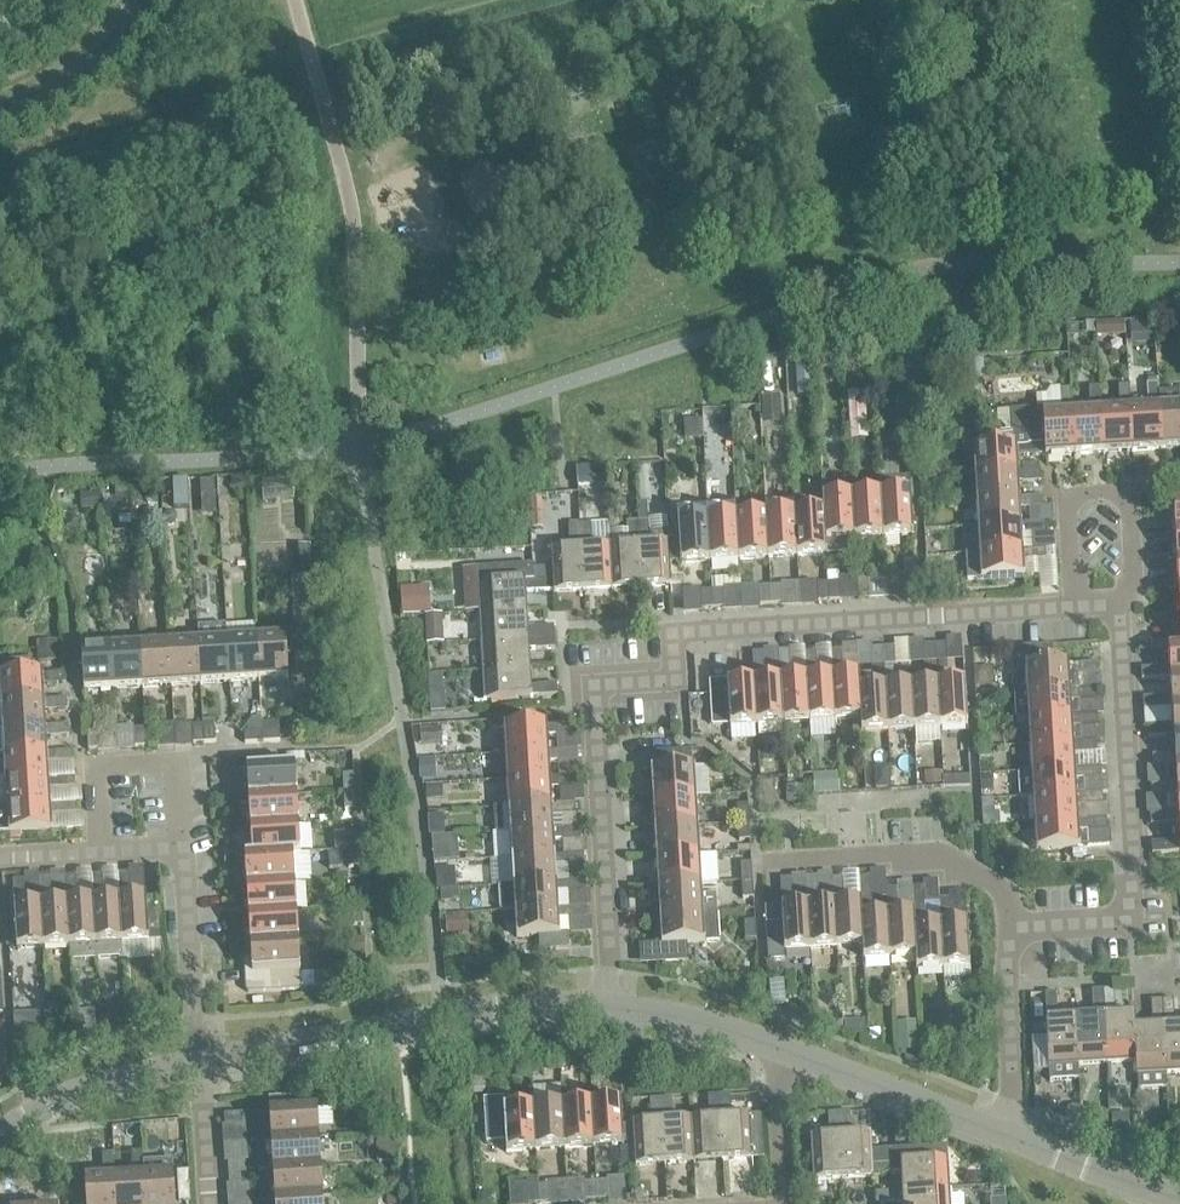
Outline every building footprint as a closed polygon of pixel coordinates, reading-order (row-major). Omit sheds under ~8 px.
[(1122,321),(1107,322),(1108,336),(1123,335),(1122,321)] [(1077,324),(1064,324),(1064,336),(1077,336),(1077,324)] [(811,361),(794,362),(796,396),(813,395),(811,361)] [(846,382),(847,393),(864,392),(863,378),(854,379),(854,381),(846,382)] [(1158,407),(1161,450),(1179,449),(1179,382),(1175,383),(1176,405),(1158,407)] [(1147,407),(1129,408),(1132,452),(1161,450),(1158,407),(1157,402),(1158,402),(1157,384),(1145,384),(1147,407)] [(1118,409),(1100,410),(1103,453),(1132,452),(1129,408),(1128,404),(1129,403),(1128,386),(1116,386),(1118,409)] [(1089,411),(1071,412),(1074,455),(1103,453),(1100,410),(1099,405),(1100,405),(1099,387),(1087,388),(1089,411)] [(1010,430),(1031,429),(1031,444),(1044,444),(1045,455),(1044,455),(1044,457),(1074,455),(1071,412),(1070,412),(1070,407),(1071,407),(1069,389),(1058,390),(1060,413),(1043,414),(1043,408),(1009,409),(1010,430)] [(867,439),(864,392),(847,393),(850,440),(867,439)] [(779,395),(760,396),(761,424),(781,423),(779,395)] [(972,448),(973,474),(1016,472),(1016,457),(1044,455),(1045,455),(1044,444),(1031,444),(1031,429),(1010,430),(996,431),(997,446),(972,448)] [(897,464),(878,465),(879,479),(884,479),(898,478),(897,464)] [(586,467),(575,468),(576,486),(587,485),(586,467)] [(973,474),(975,500),(1018,498),(1017,483),(1040,482),(1040,471),(1021,472),(1017,472),(1016,472),(973,474)] [(242,475),(230,476),(230,487),(237,492),(243,486),(242,475)] [(885,494),(880,494),(882,538),(912,536),(909,478),(898,478),(884,479),(885,494)] [(187,479),(170,479),(171,508),(188,507),(187,479)] [(214,480),(198,480),(199,496),(215,495),(214,480)] [(115,488),(115,495),(129,495),(128,487),(115,488)] [(99,494),(79,495),(80,508),(99,508),(99,494)] [(880,494),(851,496),(853,539),(882,538),(880,494)] [(129,512),(129,495),(115,495),(116,512),(129,512)] [(821,498),(821,499),(822,511),(823,511),(824,541),(825,541),(826,555),(845,553),(845,549),(854,548),(853,539),(851,496),(821,498)] [(975,500),(977,526),(1020,524),(1019,509),(1042,508),(1041,496),(1023,498),(1018,498),(975,500)] [(540,498),(528,499),(530,528),(542,527),(540,498)] [(821,499),(793,501),(796,556),(826,555),(825,541),(824,541),(823,511),(822,511),(821,499)] [(764,503),(764,515),(767,558),(796,556),(793,501),(764,503)] [(705,503),(706,518),(709,562),(738,560),(735,517),(735,502),(705,503)] [(137,512),(133,524),(138,535),(150,539),(161,533),(165,522),(159,511),(148,507),(137,512)] [(130,515),(117,515),(117,524),(130,524),(130,515)] [(764,515),(735,517),(738,560),(767,558),(764,515)] [(678,544),(668,544),(667,544),(668,562),(669,562),(679,562),(679,564),(709,562),(706,518),(676,520),(678,544)] [(627,544),(609,545),(612,590),(641,588),(637,521),(625,522),(627,544)] [(648,521),(637,521),(641,588),(671,586),(669,562),(668,562),(667,544),(668,544),(667,531),(648,532),(648,521)] [(977,526),(978,553),(1021,550),(1020,535),(1043,534),(1043,523),(1025,524),(1020,524),(977,526)] [(590,524),(579,525),(583,591),(612,590),(609,545),(591,547),(590,524)] [(523,569),(524,580),(524,581),(535,581),(535,580),(553,579),(553,591),(552,591),(553,593),(583,591),(579,525),(567,526),(569,548),(550,550),(551,567),(523,569)] [(310,546),(294,546),(295,568),(311,567),(310,546)] [(1021,550),(978,553),(965,553),(966,581),(1023,577),(1022,561),(1045,560),(1044,549),(1026,550),(1021,551),(1021,550)] [(903,561),(904,575),(914,575),(913,560),(903,561)] [(293,625),(284,625),(285,636),(286,651),(315,649),(311,574),(290,575),(293,625)] [(914,575),(904,575),(902,575),(904,593),(915,593),(914,575)] [(856,578),(857,596),(868,596),(867,578),(856,578)] [(476,583),(478,612),(526,609),(525,592),(552,591),(553,591),(553,579),(535,580),(535,581),(524,581),(524,580),(476,583)] [(838,582),(827,583),(828,601),(839,600),(838,582)] [(828,601),(827,583),(816,584),(817,602),(828,601)] [(428,586),(399,587),(401,615),(430,614),(428,586)] [(780,586),(769,587),(770,605),(781,604),(780,586)] [(770,605),(769,587),(758,587),(759,605),(770,605)] [(712,608),(711,590),(700,591),(701,609),(712,608)] [(722,590),(711,590),(712,608),(723,608),(722,590)] [(478,612),(480,642),(553,637),(553,626),(527,628),(526,609),(478,612)] [(441,631),(424,632),(425,643),(442,642),(441,631)] [(285,636),(255,638),(258,681),(287,679),(285,636)] [(480,642),(482,671),(529,668),(528,650),(554,648),(553,637),(480,642)] [(255,638),(226,639),(229,683),(258,681),(255,638)] [(226,639),(197,641),(200,685),(229,683),(226,639)] [(57,641),(36,642),(37,662),(58,661),(57,641)] [(197,641),(168,643),(170,686),(200,685),(197,641)] [(168,643),(139,645),(141,688),(170,686),(168,643)] [(451,644),(441,644),(441,653),(451,652),(451,644)] [(945,644),(934,645),(935,662),(946,662),(945,644)] [(139,645),(110,646),(112,690),(141,688),(139,645)] [(935,662),(934,645),(923,645),(924,663),(935,662)] [(1024,667),(1026,693),(1069,690),(1068,675),(1096,674),(1096,663),(1078,664),(1067,665),(1067,664),(1053,665),(1052,645),(1014,647),(1015,667),(1024,667)] [(112,690),(110,646),(80,648),(83,692),(112,690)] [(893,647),(882,648),(883,666),(894,665),(893,647)] [(883,666),(882,648),(871,649),(872,667),(883,666)] [(1169,678),(1179,677),(1179,648),(1167,648),(1168,667),(1140,669),(1140,680),(1158,679),(1158,678),(1169,677),(1169,678)] [(834,721),(859,719),(860,719),(858,689),(859,689),(858,675),(843,676),(841,650),(830,651),(831,669),(832,677),(831,677),(834,721)] [(782,724),(808,722),(805,678),(790,679),(789,651),(778,652),(779,669),(780,680),(779,680),(782,724)] [(808,722),(834,721),(831,677),(816,678),(815,652),(804,653),(805,671),(806,678),(805,678),(808,722)] [(756,726),(782,724),(779,680),(764,681),(763,653),(751,653),(752,671),(753,671),(754,682),(753,682),(756,726)] [(43,700),(42,685),(65,684),(64,673),(46,674),(41,675),(41,673),(33,674),(32,659),(0,661),(0,702),(43,700)] [(924,663),(921,664),(923,685),(937,684),(935,662),(924,663)] [(529,668),(482,671),(483,701),(531,698),(531,697),(542,696),(557,695),(556,684),(531,686),(529,668)] [(440,674),(427,675),(428,688),(441,688),(440,674)] [(1171,707),(1179,706),(1179,677),(1169,678),(1170,696),(1142,698),(1142,709),(1160,708),(1160,707),(1171,706),(1171,707)] [(729,727),(756,726),(753,682),(726,683),(726,680),(709,681),(711,726),(729,725),(729,727)] [(963,682),(937,684),(939,728),(966,726),(963,682)] [(923,685),(910,686),(913,729),(939,728),(937,684),(923,685)] [(910,686),(884,687),(887,731),(913,729),(910,686)] [(860,719),(859,719),(860,733),(887,731),(884,687),(859,689),(858,689),(860,719)] [(1026,693),(1027,719),(1070,717),(1069,702),(1095,700),(1095,689),(1077,690),(1077,691),(1069,691),(1069,690),(1026,693)] [(1,729),(45,726),(44,711),(66,710),(66,698),(48,699),(48,700),(43,700),(0,702),(0,711),(1,729)] [(1173,736),(1179,735),(1179,706),(1171,707),(1172,725),(1146,726),(1147,738),(1165,736),(1173,735),(1173,736)] [(1027,719),(1029,745),(1072,743),(1071,728),(1097,726),(1096,715),(1078,716),(1078,717),(1070,717),(1027,719)] [(278,721),(260,722),(261,731),(278,730),(278,721)] [(503,727),(504,754),(547,751),(546,735),(575,734),(574,723),(551,725),(546,725),(546,724),(503,727)] [(213,724),(202,725),(203,743),(214,742),(213,724)] [(1,729),(3,756),(46,752),(45,737),(68,736),(67,725),(49,726),(45,727),(45,726),(1,729)] [(203,743),(202,725),(191,726),(192,744),(203,743)] [(155,728),(144,729),(145,747),(156,746),(155,728)] [(145,747),(144,729),(133,729),(134,747),(145,747)] [(439,729),(419,730),(420,743),(440,742),(439,729)] [(278,730),(261,731),(261,742),(279,741),(278,730)] [(261,742),(261,731),(243,732),(244,743),(261,742)] [(86,732),(87,750),(98,750),(97,732),(86,732)] [(1175,765),(1179,765),(1179,735),(1173,736),(1174,754),(1151,755),(1152,766),(1170,765),(1175,764),(1175,765)] [(1029,745),(1030,771),(1074,769),(1073,754),(1096,752),(1095,741),(1077,742),(1077,743),(1072,743),(1029,745)] [(990,749),(978,749),(978,757),(991,757),(990,749)] [(504,754),(506,780),(549,778),(548,762),(577,761),(576,750),(558,751),(548,752),(547,751),(504,754)] [(650,770),(651,799),(695,797),(693,767),(691,767),(690,750),(656,752),(657,769),(650,770)] [(3,756),(4,781),(48,778),(47,764),(73,762),(72,751),(54,752),(46,753),(46,752),(3,756)] [(275,755),(256,756),(257,768),(275,767),(275,755)] [(433,758),(418,759),(419,778),(435,777),(433,758)] [(246,768),(248,798),(296,795),(294,765),(275,767),(257,768),(246,768)] [(1176,794),(1179,794),(1179,765),(1175,765),(1176,783),(1150,784),(1151,796),(1168,794),(1176,794)] [(887,767),(873,767),(874,789),(888,788),(887,767)] [(1019,798),(1032,797),(1075,795),(1074,780),(1100,778),(1099,767),(1082,768),(1082,769),(1074,769),(1030,771),(1018,772),(1019,798)] [(940,772),(925,773),(926,784),(941,783),(940,772)] [(837,773),(824,773),(825,793),(837,792),(837,773)] [(341,775),(342,792),(354,792),(352,774),(341,775)] [(968,775),(943,776),(943,787),(969,786),(968,775)] [(992,775),(981,776),(982,790),(993,789),(992,775)] [(506,780),(508,806),(551,804),(550,789),(575,787),(575,776),(557,777),(557,778),(549,778),(506,780)] [(50,805),(49,790),(75,788),(74,777),(56,778),(48,779),(48,778),(4,781),(0,782),(0,808),(50,805)] [(440,784),(424,785),(425,799),(440,798),(440,784)] [(802,786),(786,786),(786,802),(802,802),(802,786)] [(354,792),(342,792),(344,810),(355,809),(354,792)] [(1032,797),(1034,823),(1077,821),(1076,806),(1102,804),(1101,793),(1083,794),(1083,795),(1075,795),(1032,797)] [(1178,823),(1179,823),(1179,794),(1176,794),(1177,812),(1149,814),(1150,825),(1167,824),(1167,823),(1178,823)] [(248,798),(250,827),(297,824),(296,795),(248,798)] [(651,799),(653,828),(697,826),(695,797),(651,799)] [(494,833),(509,832),(552,830),(551,815),(574,813),(573,802),(556,803),(556,804),(551,804),(508,806),(492,807),(494,833)] [(0,808),(0,835),(10,834),(20,833),(51,831),(50,816),(76,814),(76,803),(58,804),(58,805),(50,805),(0,808)] [(736,806),(737,823),(748,823),(747,805),(736,806)] [(998,813),(981,814),(982,826),(999,825),(998,813)] [(442,815),(427,816),(428,835),(443,834),(442,815)] [(1077,821),(1034,823),(1035,850),(1079,848),(1078,832),(1106,830),(1105,819),(1088,820),(1088,821),(1077,821)] [(748,823),(737,823),(738,841),(749,840),(748,823)] [(1178,823),(1179,841),(1151,843),(1151,854),(1169,853),(1169,852),(1179,852),(1179,853),(1179,823),(1178,823)] [(250,827),(251,855),(251,856),(292,853),(292,854),(299,854),(297,824),(250,827)] [(653,828),(655,857),(699,855),(697,826),(653,828)] [(509,832),(511,859),(554,856),(553,841),(579,839),(578,828),(560,829),(560,830),(552,830),(509,832)] [(345,833),(346,850),(357,850),(356,832),(345,833)] [(345,833),(333,834),(334,851),(346,850),(345,833)] [(357,850),(346,850),(347,868),(358,867),(357,850)] [(341,852),(326,853),(327,868),(342,867),(341,852)] [(244,856),(246,886),(294,883),(292,854),(292,853),(251,856),(251,855),(244,856)] [(511,859),(512,885),(556,882),(555,867),(583,865),(583,854),(565,855),(565,856),(554,856),(511,859)] [(655,857),(657,886),(700,884),(699,855),(655,857)] [(739,864),(741,881),(752,881),(751,863),(739,864)] [(454,867),(434,869),(436,888),(455,887),(454,867)] [(119,899),(118,899),(121,943),(159,940),(157,897),(130,898),(128,873),(117,873),(118,891),(119,899)] [(93,901),(92,901),(95,944),(96,960),(122,958),(121,943),(118,899),(103,900),(102,874),(90,875),(92,893),(93,901)] [(66,902),(69,946),(70,961),(96,960),(95,944),(92,901),(77,902),(75,876),(64,877),(65,895),(66,895),(66,902)] [(862,960),(889,958),(886,915),(871,916),(869,876),(858,877),(859,903),(860,903),(861,916),(860,916),(862,946),(861,946),(862,960)] [(810,949),(836,948),(833,904),(818,905),(816,877),(805,877),(806,895),(807,895),(808,906),(807,906),(810,949)] [(43,948),(69,946),(66,902),(51,903),(49,878),(38,878),(39,896),(40,896),(40,904),(43,948)] [(783,951),(810,949),(807,906),(792,907),(790,878),(779,879),(780,897),(781,908),(780,908),(781,923),(765,924),(766,961),(784,959),(783,951)] [(836,948),(861,946),(862,946),(860,916),(861,916),(860,903),(859,903),(844,904),(843,878),(831,879),(833,897),(834,904),(833,904),(836,948)] [(16,949),(43,948),(40,904),(25,905),(23,879),(12,880),(13,898),(14,898),(14,906),(13,906),(16,949)] [(500,912),(514,911),(557,908),(556,893),(585,891),(584,880),(566,881),(566,882),(556,882),(512,885),(498,885),(500,912)] [(752,881),(741,881),(742,899),(753,898),(752,881)] [(246,886),(248,915),(295,912),(294,883),(246,886)] [(657,886),(659,915),(702,913),(700,884),(657,886)] [(911,887),(912,905),(923,905),(922,887),(911,887)] [(889,958),(914,957),(915,957),(913,926),(914,926),(913,913),(897,914),(896,888),(885,889),(886,907),(887,915),(886,915),(889,958)] [(349,891),(350,908),(361,907),(360,890),(349,891)] [(457,890),(442,891),(442,902),(458,901),(457,890)] [(940,925),(939,925),(942,968),(969,967),(966,923),(950,924),(949,898),(938,899),(939,917),(940,925)] [(557,908),(514,911),(516,937),(537,936),(538,950),(568,948),(567,933),(559,934),(558,919),(587,917),(586,906),(568,907),(568,908),(557,908)] [(361,907),(350,908),(351,926),(362,925),(361,907)] [(248,915),(249,944),(297,941),(295,912),(248,915)] [(702,913),(659,915),(660,945),(663,945),(664,963),(681,963),(680,944),(718,942),(717,912),(702,913)] [(466,915),(445,917),(446,933),(467,932),(466,915)] [(743,922),(744,940),(755,939),(754,921),(743,922)] [(915,957),(914,957),(915,970),(942,968),(939,925),(914,926),(913,926),(915,957)] [(297,941),(249,944),(250,958),(245,958),(245,969),(243,969),(244,990),(244,991),(245,992),(246,992),(247,993),(248,993),(300,990),(297,941)] [(346,956),(347,967),(365,966),(364,955),(346,956)] [(139,990),(127,991),(128,1001),(140,1000),(139,990)] [(1077,1065),(1105,1064),(1102,990),(1091,991),(1092,1017),(1074,1018),(1077,1065)] [(1105,1064),(1134,1062),(1135,1062),(1133,1028),(1134,1028),(1133,1014),(1114,1015),(1113,990),(1102,990),(1105,1064)] [(1077,1065),(1074,1018),(1056,1018),(1055,993),(1030,994),(1032,1032),(1045,1031),(1048,1080),(1078,1079),(1077,1065)] [(1135,1062),(1134,1062),(1135,1075),(1136,1075),(1137,1090),(1165,1088),(1165,1074),(1161,1000),(1150,1001),(1151,1027),(1134,1028),(1133,1028),(1135,1062)] [(1161,1000),(1165,1074),(1179,1073),(1179,1025),(1174,1025),(1172,1000),(1161,1000)] [(94,1010),(73,1011),(74,1029),(94,1028),(94,1010)] [(47,1012),(35,1013),(36,1030),(48,1029),(47,1012)] [(865,1039),(865,1021),(844,1021),(844,1031),(865,1039)] [(915,1022),(895,1023),(897,1052),(917,1050),(915,1022)] [(945,1028),(931,1029),(933,1042),(946,1041),(945,1028)] [(868,1030),(868,1041),(879,1041),(879,1030),(868,1030)] [(729,1093),(718,1094),(722,1161),(762,1158),(759,1115),(730,1116),(729,1093)] [(708,1118),(690,1119),(693,1162),(722,1161),(718,1094),(707,1095),(708,1118)] [(671,1097),(660,1098),(664,1164),(693,1162),(690,1119),(672,1120),(671,1097)] [(633,1142),(632,1142),(634,1166),(664,1164),(660,1098),(649,1099),(650,1122),(631,1123),(631,1125),(632,1125),(633,1142)] [(623,1143),(632,1142),(633,1142),(632,1125),(631,1125),(622,1125),(620,1102),(590,1104),(592,1147),(623,1145),(623,1143)] [(563,1149),(592,1147),(590,1104),(561,1105),(563,1149)] [(534,1150),(563,1149),(561,1105),(532,1107),(534,1150)] [(1064,1112),(1064,1119),(1078,1124),(1079,1109),(1070,1105),(1064,1112)] [(505,1152),(534,1150),(532,1107),(502,1109),(505,1152)] [(253,1113),(255,1142),(318,1139),(316,1109),(253,1113)] [(1099,1109),(1096,1118),(1104,1121),(1107,1112),(1099,1109)] [(872,1177),(872,1175),(871,1175),(870,1164),(871,1164),(869,1134),(850,1135),(849,1112),(838,1113),(842,1179),(872,1177)] [(223,1114),(223,1125),(241,1124),(240,1113),(223,1114)] [(812,1181),(842,1179),(838,1113),(827,1113),(828,1136),(810,1137),(812,1181)] [(1128,1114),(1110,1114),(1111,1135),(1129,1135),(1128,1114)] [(1167,1119),(1168,1131),(1179,1131),(1179,1118),(1167,1119)] [(1166,1124),(1156,1125),(1156,1135),(1166,1135),(1166,1124)] [(257,1171),(272,1170),(320,1168),(318,1139),(255,1142),(257,1171)] [(143,1174),(144,1203),(174,1203),(172,1172),(171,1172),(171,1167),(172,1167),(171,1149),(159,1150),(161,1173),(143,1174)] [(113,1176),(115,1203),(144,1203),(143,1174),(142,1174),(142,1169),(141,1151),(130,1152),(131,1175),(113,1176)] [(86,1203),(115,1203),(113,1176),(113,1171),(112,1153),(101,1154),(102,1176),(84,1178),(86,1203)] [(900,1173),(901,1191),(949,1188),(947,1159),(899,1162),(899,1163),(888,1163),(871,1164),(870,1164),(871,1175),(872,1175),(900,1173)] [(226,1162),(226,1173),(244,1172),(243,1161),(226,1162)] [(272,1170),(274,1199),(321,1197),(320,1168),(272,1170)] [(244,1172),(226,1173),(227,1184),(245,1183),(244,1172)] [(605,1181),(594,1182),(595,1200),(606,1199),(605,1181)] [(595,1200),(594,1182),(583,1182),(584,1200),(595,1200)] [(536,1185),(525,1186),(525,1203),(527,1203),(537,1203),(536,1185)] [(547,1185),(536,1185),(537,1203),(548,1203),(547,1185)] [(902,1203),(950,1203),(949,1188),(901,1191),(901,1192),(893,1192),(875,1193),(876,1203),(880,1203),(902,1203)]
